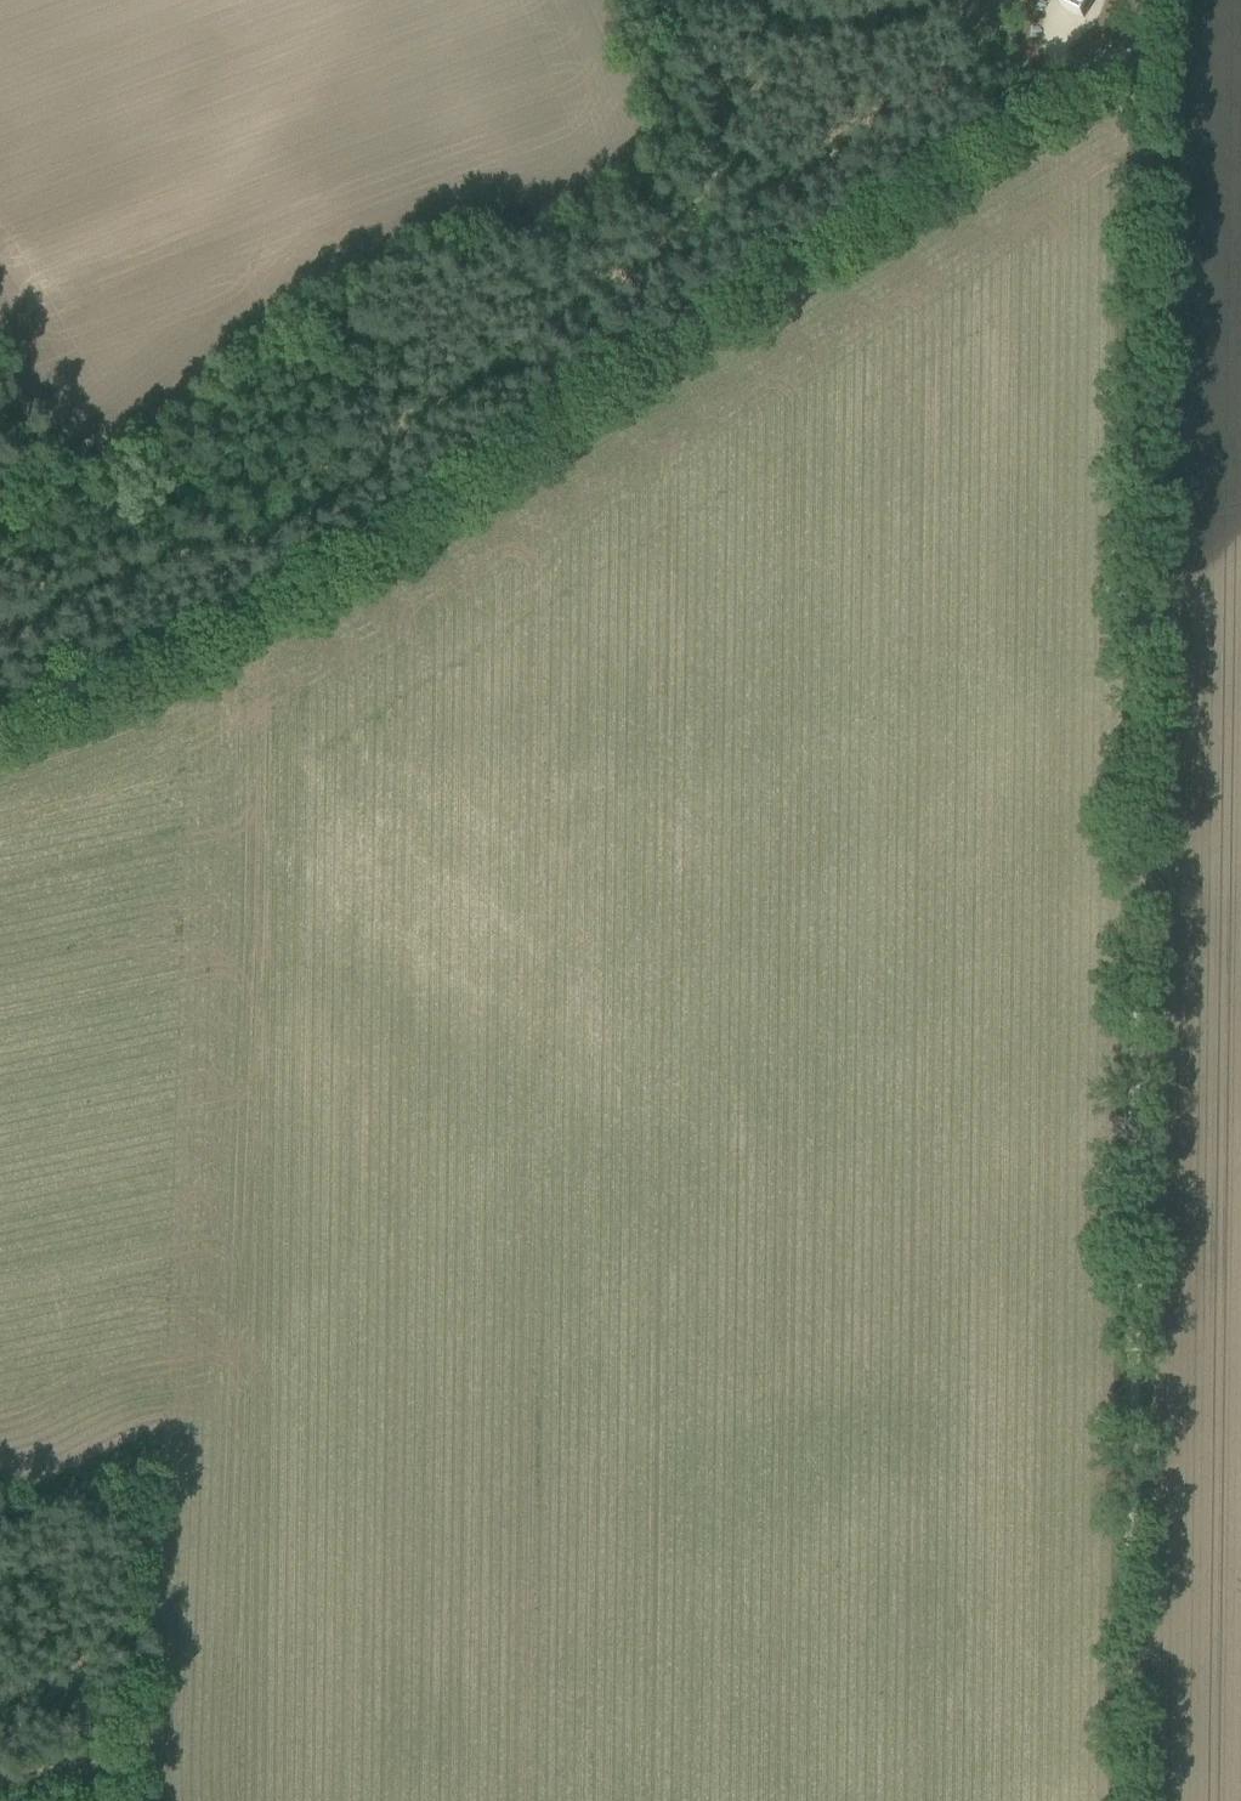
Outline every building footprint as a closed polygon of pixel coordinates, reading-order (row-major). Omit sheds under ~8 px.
[(1062,7),(1085,18),(1094,0),(1066,0),(1062,7)]
